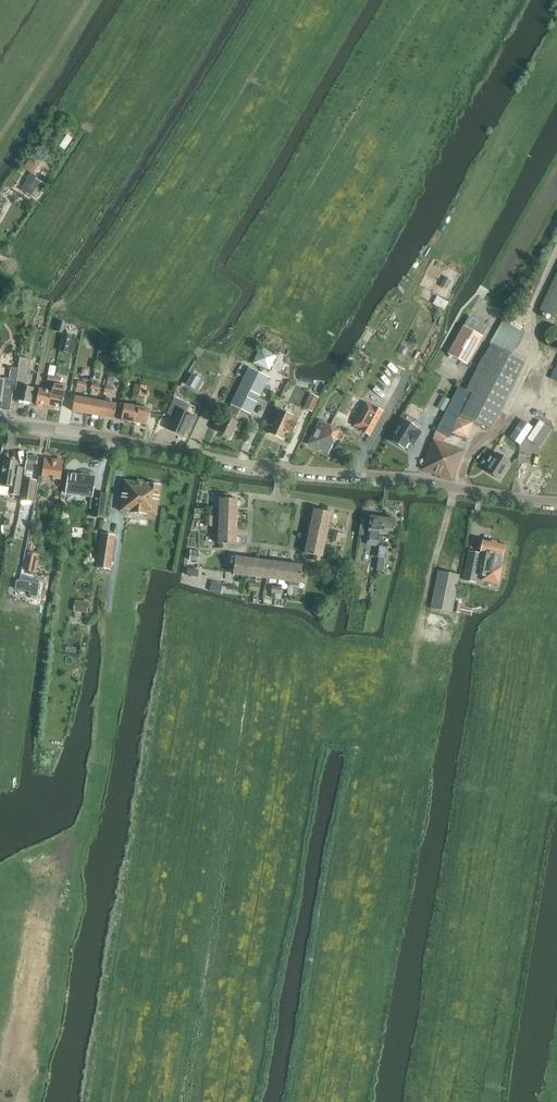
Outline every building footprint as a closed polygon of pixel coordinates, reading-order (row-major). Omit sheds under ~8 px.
[(37,200),(46,185),(36,179),(37,177),(33,175),(39,165),(30,160),(24,170),(31,174),(21,191),(37,200)] [(539,310),(556,319),(556,272),(539,310)] [(469,316),(448,354),(462,362),(468,365),(483,337),(488,327),(469,316)] [(63,334),(66,324),(59,321),(55,331),(63,334)] [(461,412),(478,421),(491,428),(512,387),(525,363),(510,355),(523,333),(505,322),(475,373),(480,376),(471,393),(459,387),(437,432),(448,437),(461,412)] [(555,324),(552,325),(550,326),(548,329),(547,331),(547,334),(547,338),(550,342),(553,344),(556,345),(556,323),(555,324)] [(63,333),(59,351),(69,352),(72,335),(63,333)] [(100,341),(98,353),(106,354),(108,343),(100,341)] [(263,346),(255,362),(270,370),(278,353),(263,346)] [(21,386),(18,400),(31,403),(34,389),(28,387),(29,375),(27,375),(29,359),(21,358),(17,386),(21,386)] [(49,407),(56,372),(55,372),(56,368),(50,367),(46,391),(40,390),(37,405),(49,407)] [(11,411),(14,385),(17,385),(19,369),(12,368),(10,379),(4,378),(4,379),(0,379),(0,409),(11,411)] [(251,414),(269,379),(250,369),(231,405),(232,406),(219,432),(230,438),(238,423),(236,421),(242,409),(251,414)] [(193,388),(199,378),(193,374),(187,384),(193,388)] [(55,377),(49,407),(61,409),(66,385),(60,384),(61,378),(55,377)] [(140,396),(142,385),(135,384),(133,394),(140,396)] [(184,386),(181,393),(187,396),(190,388),(184,386)] [(304,409),(312,412),(318,397),(311,394),(304,409)] [(87,414),(90,399),(76,397),(73,411),(87,414)] [(187,414),(190,405),(174,398),(167,414),(174,417),(168,429),(183,436),(192,415),(187,414)] [(87,414),(100,416),(103,402),(90,399),(87,414)] [(106,402),(103,402),(100,416),(114,419),(117,404),(111,403),(112,400),(107,399),(106,402)] [(135,423),(138,407),(125,404),(122,420),(135,423)] [(364,405),(353,426),(360,429),(359,431),(369,436),(380,414),(382,411),(372,406),(371,407),(365,404),(364,405)] [(150,409),(138,407),(135,423),(147,425),(150,409)] [(152,418),(157,419),(158,419),(160,409),(154,408),(152,418)] [(272,426),(269,433),(282,439),(286,430),(293,434),(297,424),(290,421),(293,416),(279,410),(276,408),(268,425),(272,426)] [(395,434),(390,441),(404,449),(409,441),(415,445),(418,440),(422,432),(416,429),(417,428),(415,426),(417,422),(417,420),(409,416),(407,416),(405,420),(403,419),(399,427),(397,427),(393,433),(395,434)] [(519,445),(532,427),(522,420),(509,438),(519,445)] [(319,421),(308,444),(329,454),(340,430),(319,421)] [(527,438),(532,442),(545,425),(539,421),(527,438)] [(464,451),(442,443),(433,439),(422,470),(453,481),(464,451)] [(496,453),(485,470),(499,479),(510,462),(496,453)] [(520,454),(518,461),(529,464),(531,457),(520,454)] [(28,456),(26,470),(22,500),(33,501),(36,479),(33,479),(34,471),(36,471),(38,458),(28,456)] [(60,480),(63,462),(46,459),(45,464),(42,463),(38,483),(42,484),(43,477),(60,480)] [(542,493),(549,464),(534,460),(527,489),(542,493)] [(1,485),(0,490),(0,495),(13,497),(13,495),(19,496),(23,469),(17,468),(17,464),(4,462),(1,485)] [(69,473),(66,493),(92,497),(92,492),(95,477),(69,473)] [(125,480),(121,511),(157,516),(161,485),(125,480)] [(91,498),(90,508),(93,509),(92,517),(103,519),(107,494),(106,494),(100,493),(92,492),(92,497),(91,498)] [(219,499),(219,511),(237,511),(237,500),(228,500),(228,495),(221,495),(220,499),(219,499)] [(312,521),(329,524),(331,513),(330,513),(331,509),(324,507),(323,511),(314,510),(312,521)] [(237,522),(237,511),(219,511),(219,522),(237,522)] [(361,524),(360,535),(367,536),(367,541),(380,543),(381,534),(383,518),(370,516),(369,519),(362,518),(361,524)] [(396,520),(383,518),(381,534),(381,535),(394,536),(396,520)] [(326,535),(329,524),(312,521),(310,532),(326,535)] [(237,533),(237,522),(219,522),(219,532),(237,533)] [(236,544),(237,533),(219,532),(219,544),(220,544),(220,548),(226,548),(226,544),(236,544)] [(308,543),(324,546),(326,535),(310,532),(308,543)] [(103,534),(98,568),(112,570),(117,535),(103,534)] [(499,583),(502,567),(499,566),(501,556),(502,557),(504,544),(496,542),(497,541),(496,541),(496,542),(491,541),(492,540),(491,540),(491,541),(483,540),(480,557),(476,556),(477,553),(469,551),(463,580),(475,582),(477,574),(483,576),(482,580),(499,583)] [(313,559),(320,561),(320,557),(322,557),(324,546),(308,543),(305,554),(314,556),(313,559)] [(39,555),(27,552),(23,570),(35,573),(39,555)] [(198,555),(190,554),(189,557),(189,561),(197,562),(198,558),(198,555)] [(245,576),(247,559),(236,558),(235,567),(230,566),(229,572),(234,572),(234,575),(240,576),(240,579),(244,580),(245,576)] [(383,571),(385,558),(378,558),(376,570),(383,571)] [(256,578),(258,561),(247,559),(245,576),(256,578)] [(267,579),(269,562),(258,561),(256,578),(262,579),(267,579)] [(278,580),(280,563),(269,562),(267,579),(278,580)] [(289,582),(291,565),(280,563),(278,580),(289,582)] [(300,582),(304,582),(305,576),(301,575),(302,566),(291,565),(289,582),(300,583),(300,582)] [(334,569),(332,577),(342,580),(344,572),(334,569)] [(432,608),(453,612),(460,575),(438,571),(432,608)] [(15,589),(16,589),(30,592),(29,595),(37,597),(39,583),(18,580),(18,581),(16,580),(15,589)] [(221,593),(222,584),(212,582),(210,591),(213,592),(221,593)] [(315,597),(311,611),(321,614),(325,600),(315,597)] [(77,601),(76,611),(84,613),(86,603),(77,601)] [(455,617),(433,613),(432,619),(434,620),(432,630),(443,632),(445,621),(453,623),(455,617)]
